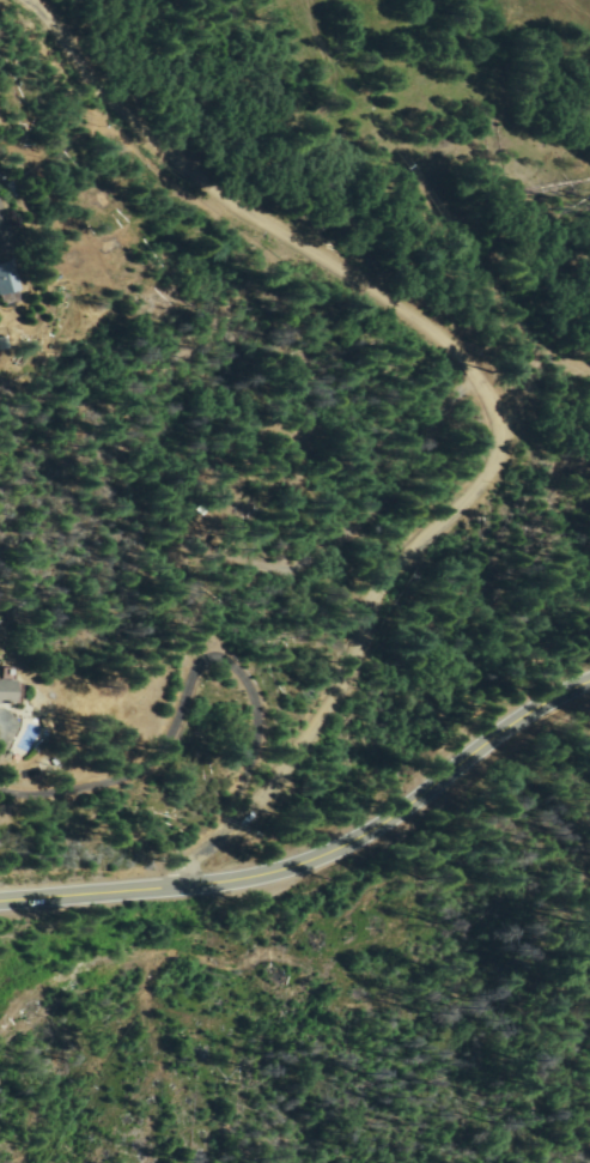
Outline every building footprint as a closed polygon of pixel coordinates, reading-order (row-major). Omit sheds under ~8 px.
[(5,295),(0,272),(0,266),(22,260),(29,289),(5,295)] [(24,704),(0,703),(0,674),(8,674),(8,667),(22,667),(20,682),(25,682),(24,704)] [(45,719),(56,715),(61,734),(51,738),(45,719)]
